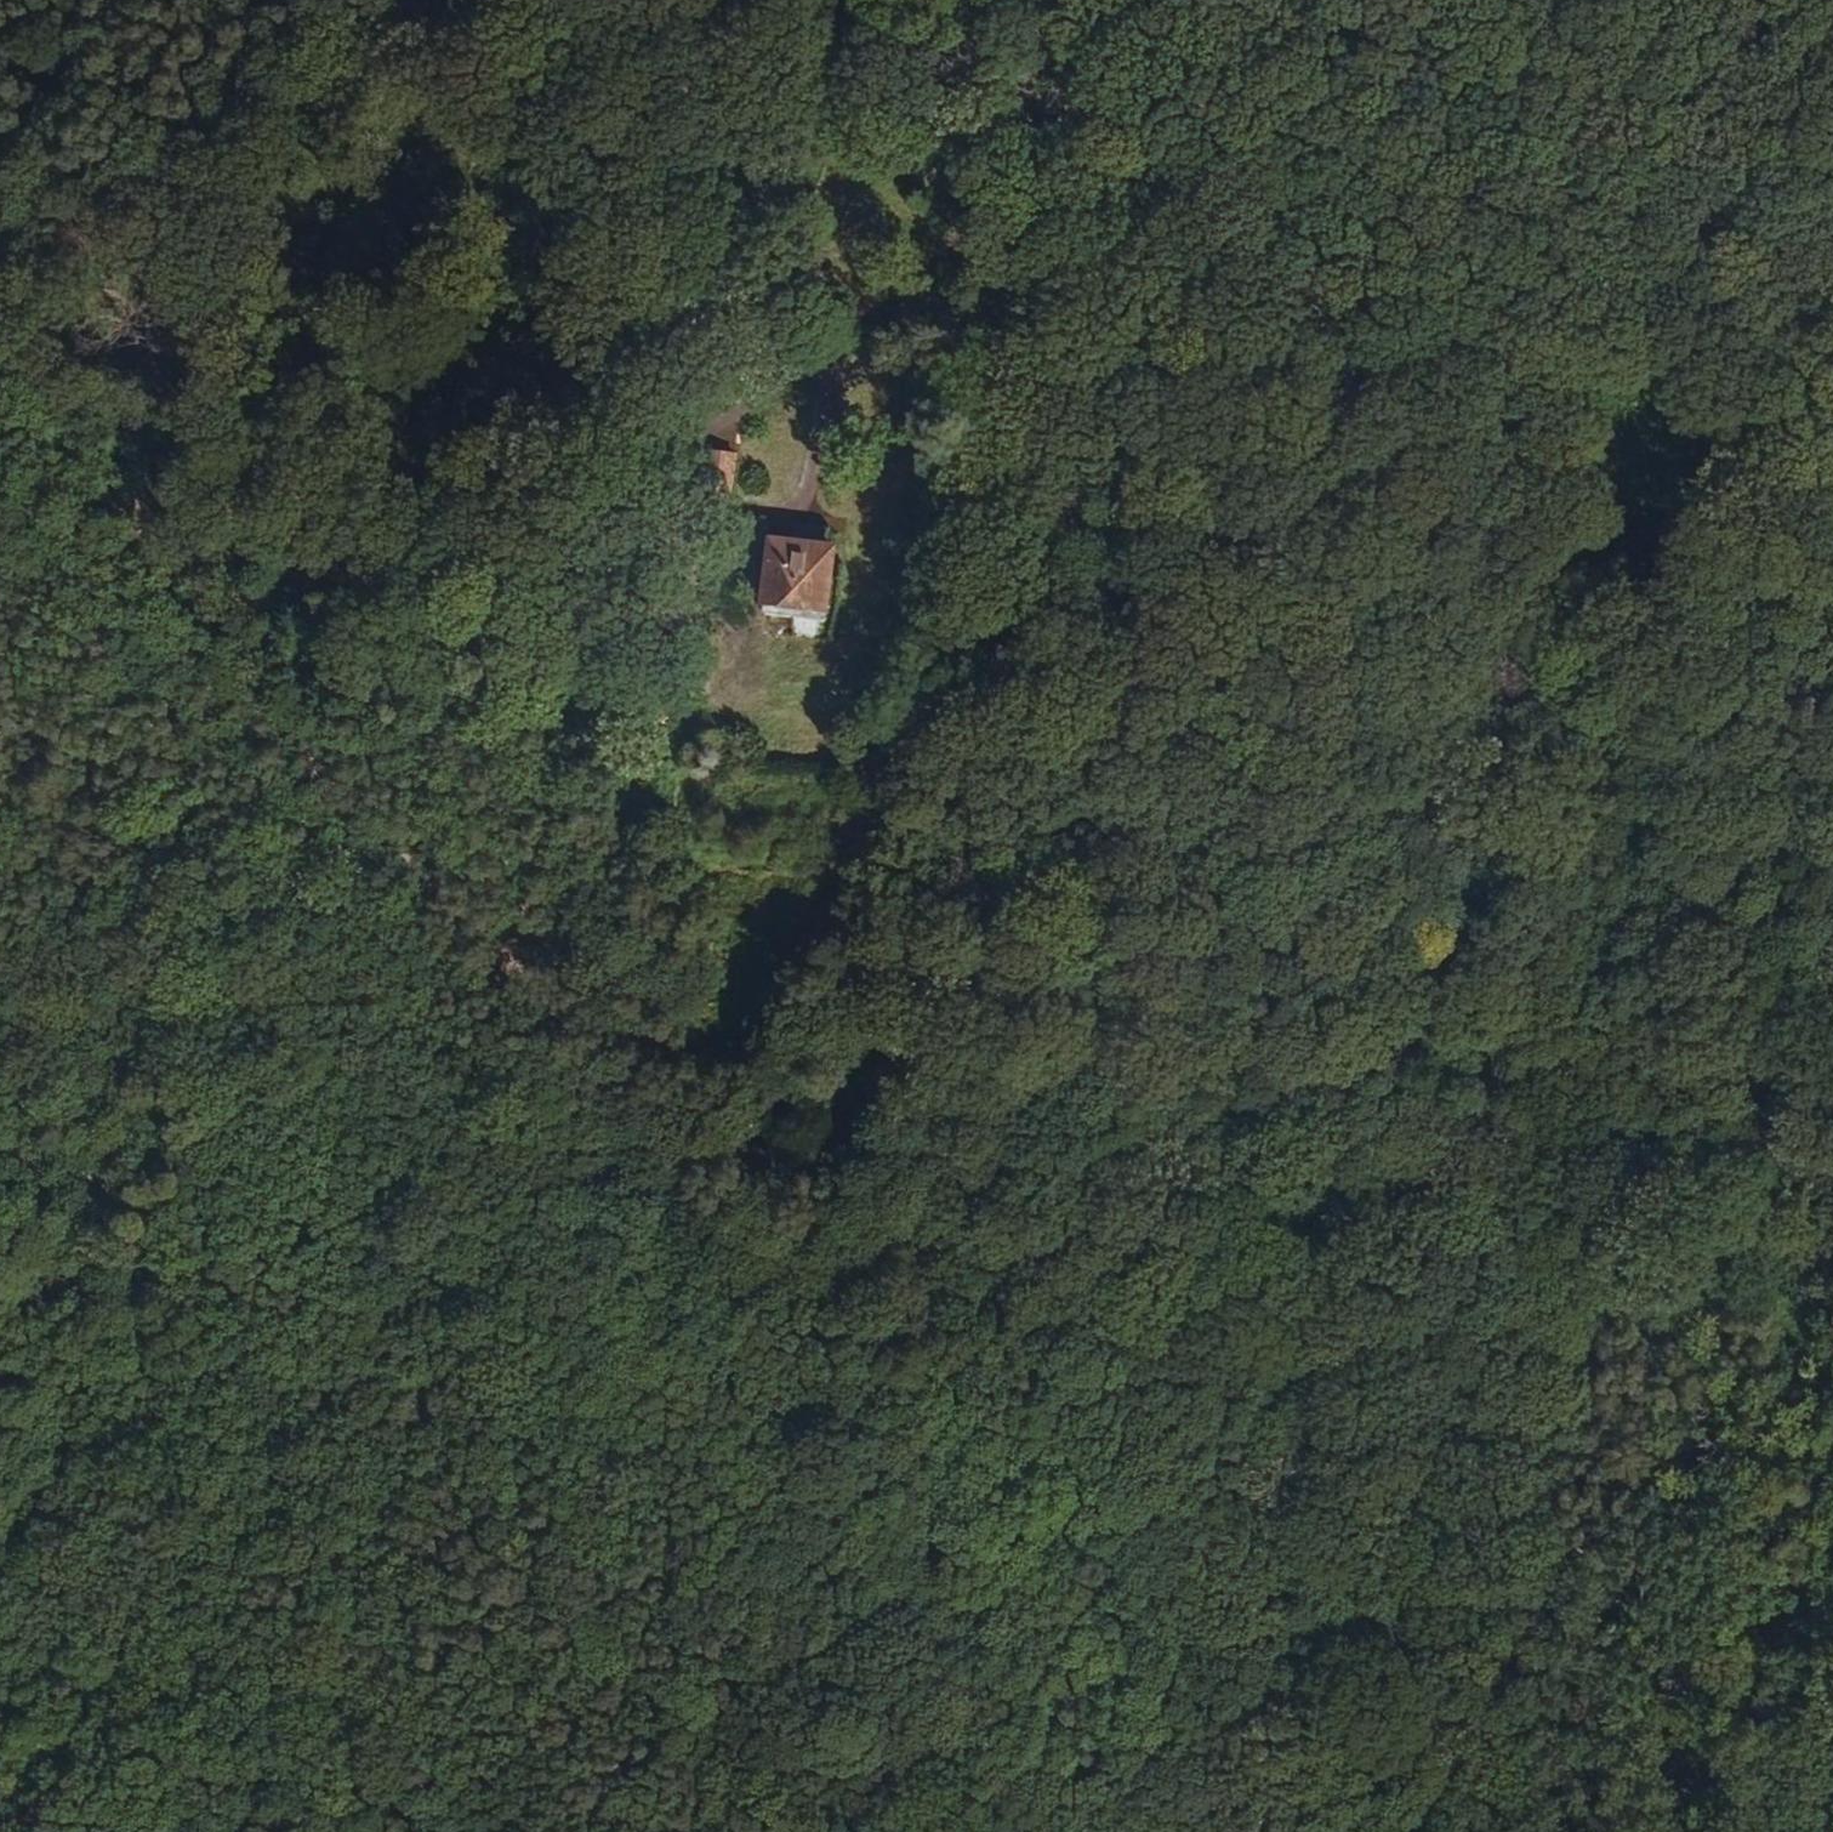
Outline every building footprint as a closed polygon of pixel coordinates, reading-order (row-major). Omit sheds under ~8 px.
[(735,453),(706,450),(700,501),(729,506),(735,453)] [(817,594),(841,597),(849,531),(836,530),(837,513),(798,508),(795,531),(783,530),(772,601),(816,607),(817,594)] [(839,610),(841,597),(817,594),(816,607),(839,610)]
